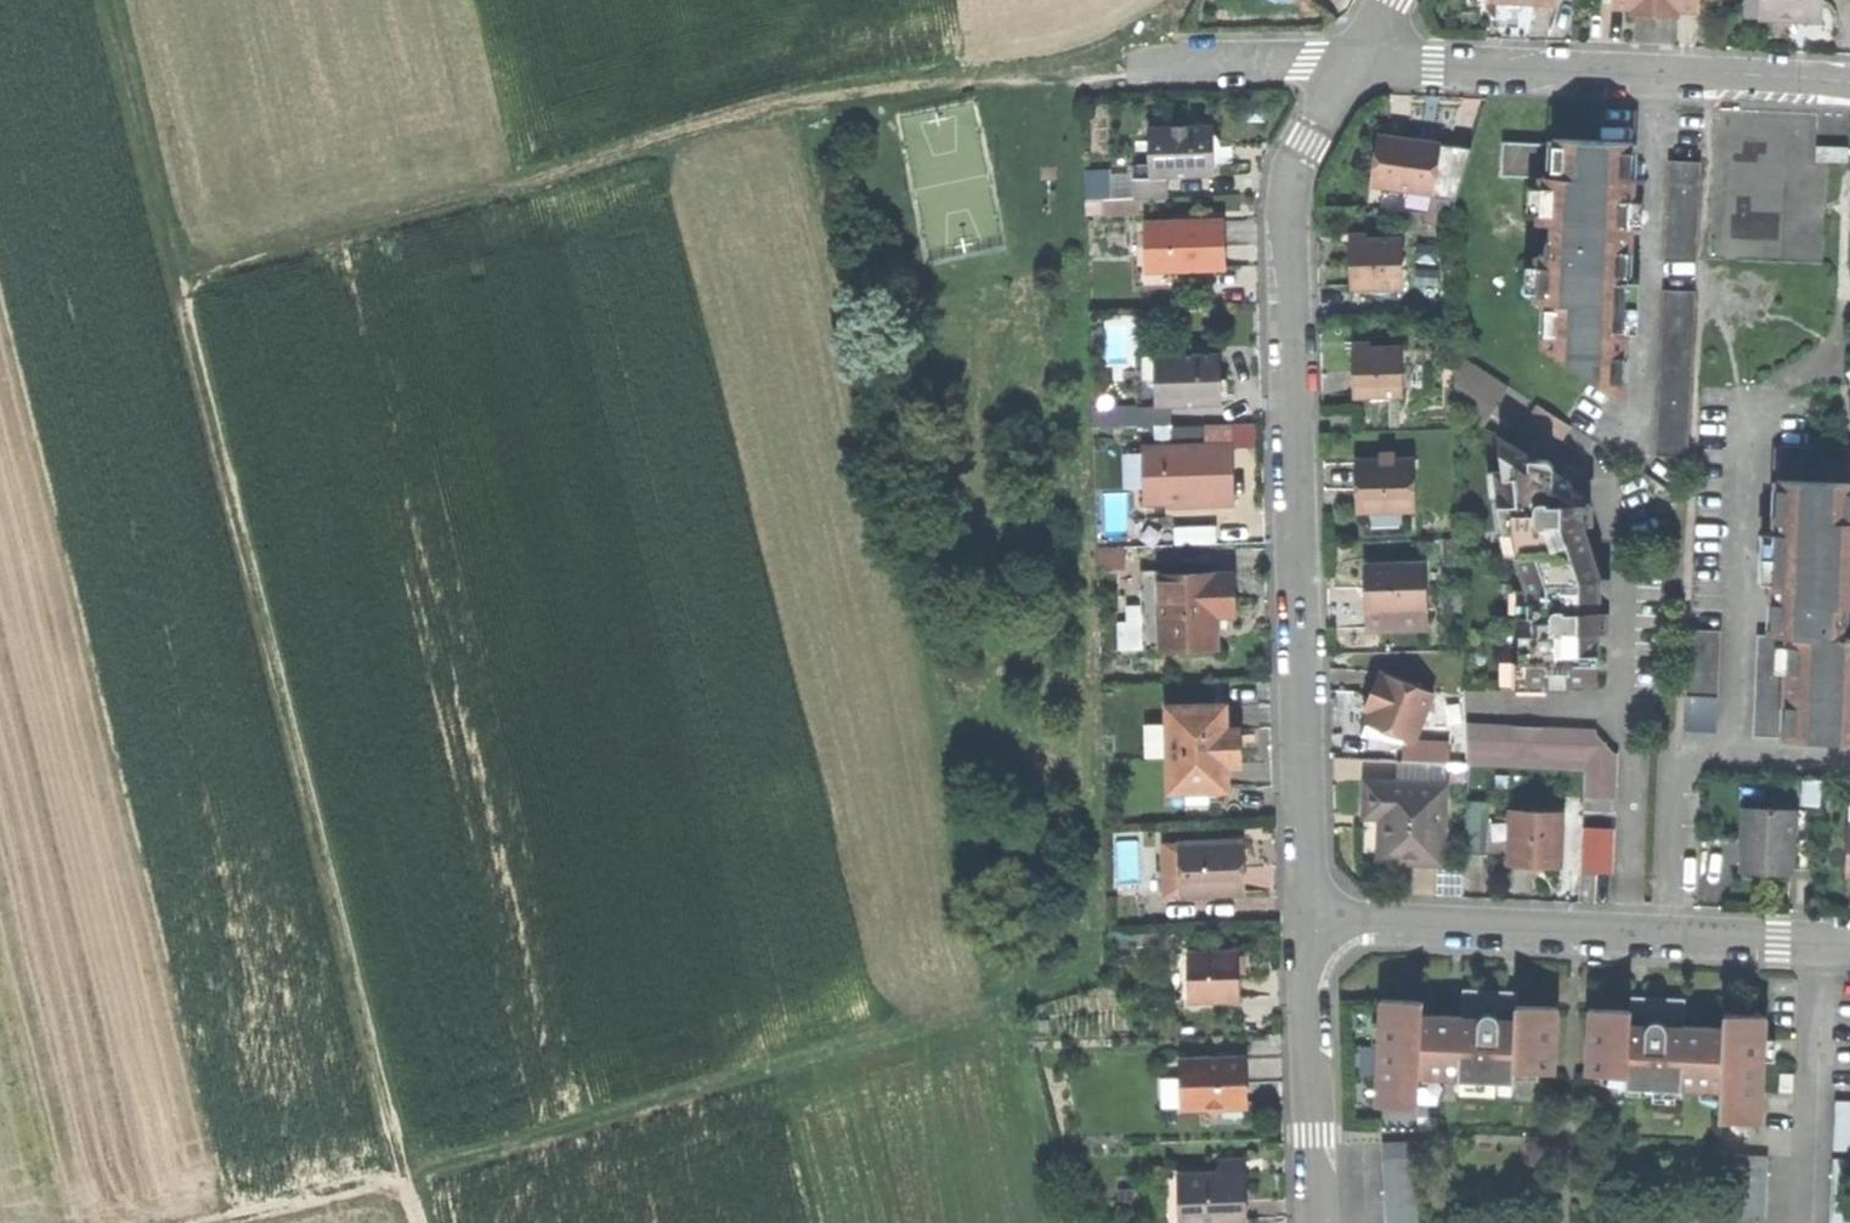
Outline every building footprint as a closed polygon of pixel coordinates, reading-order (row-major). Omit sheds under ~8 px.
[(1492,7),(1521,8),(1556,9),(1556,0),(1493,0),(1492,7)] [(1614,6),(1635,7),(1635,14),(1657,15),(1679,15),(1679,9),(1698,9),(1699,0),(1614,0),(1614,6)] [(1765,20),(1791,21),(1823,22),(1824,0),(1766,0),(1765,20)] [(1212,128),(1161,130),(1163,179),(1168,179),(1214,177),(1213,152),(1212,128)] [(1151,180),(1163,179),(1161,130),(1149,131),(1150,167),(1151,180)] [(1370,184),(1380,185),(1385,139),(1376,138),(1370,184)] [(1385,139),(1380,185),(1434,192),(1440,146),(1415,143),(1385,139)] [(1544,351),(1621,399),(1633,142),(1604,141),(1553,139),(1553,144),(1501,142),(1500,176),(1542,178),(1540,224),(1555,224),(1555,236),(1548,239),(1545,244),(1545,254),(1538,255),(1536,303),(1545,304),(1544,351)] [(1470,150),(1440,146),(1434,192),(1434,195),(1456,199),(1470,150)] [(1817,146),(1816,161),(1848,162),(1848,147),(1817,146)] [(1664,261),(1697,262),(1702,162),(1668,161),(1664,261)] [(1138,180),(1151,180),(1150,167),(1138,168),(1138,180)] [(1086,204),(1111,203),(1110,178),(1086,178),(1086,204)] [(1169,201),(1168,179),(1163,179),(1151,180),(1138,180),(1135,180),(1135,202),(1169,201)] [(1148,273),(1226,271),(1225,248),(1224,224),(1147,226),(1148,273)] [(1349,292),(1400,291),(1399,242),(1348,244),(1348,270),(1349,292)] [(1695,291),(1663,290),(1657,455),(1688,456),(1695,291)] [(1353,400),(1403,399),(1402,351),(1351,352),(1352,378),(1353,400)] [(1482,429),(1509,386),(1455,352),(1457,414),(1482,429)] [(1169,358),(1170,408),(1222,406),(1221,380),(1220,356),(1169,358)] [(1158,408),(1170,408),(1169,358),(1156,359),(1158,408)] [(1537,405),(1527,421),(1561,442),(1571,426),(1537,405)] [(1527,421),(1519,434),(1553,455),(1561,442),(1527,421)] [(1519,434),(1510,448),(1544,469),(1553,455),(1519,434)] [(1571,681),(1597,681),(1598,630),(1607,630),(1607,621),(1607,611),(1599,611),(1599,577),(1581,524),(1591,524),(1591,514),(1591,504),(1576,504),(1571,486),(1544,469),(1510,448),(1499,442),(1503,487),(1496,487),(1505,534),(1513,534),(1529,588),(1528,616),(1521,616),(1520,661),(1528,662),(1528,681),(1547,681),(1548,687),(1571,686),(1571,681)] [(1780,445),(1778,479),(1849,482),(1849,448),(1780,445)] [(1235,448),(1145,452),(1147,507),(1172,506),(1218,504),(1218,509),(1237,509),(1236,478),(1235,448)] [(1361,495),(1362,520),(1415,518),(1413,468),(1394,469),(1380,469),(1360,470),(1361,495)] [(1849,740),(1849,638),(1840,637),(1840,624),(1845,625),(1849,622),(1849,620),(1849,482),(1778,479),(1772,635),(1758,634),(1754,737),(1811,739),(1849,740)] [(1098,551),(1098,570),(1125,569),(1124,551),(1098,551)] [(1142,650),(1161,650),(1159,577),(1159,572),(1141,572),(1142,650)] [(1426,572),(1371,574),(1373,620),(1377,620),(1422,618),(1427,618),(1426,572)] [(1159,577),(1161,650),(1216,649),(1216,616),(1215,604),(1227,603),(1227,576),(1159,577)] [(1227,609),(1227,603),(1215,604),(1216,616),(1228,615),(1227,609)] [(1423,637),(1422,618),(1377,620),(1378,639),(1423,637)] [(1687,697),(1719,698),(1722,631),(1690,629),(1687,697)] [(1369,724),(1415,743),(1434,693),(1389,675),(1379,700),(1374,712),(1369,724)] [(1367,710),(1374,712),(1379,700),(1372,697),(1369,704),(1367,710)] [(1169,756),(1170,792),(1215,791),(1227,790),(1226,767),(1225,731),(1225,706),(1168,708),(1168,726),(1169,756)] [(1469,766),(1586,771),(1617,773),(1618,754),(1613,753),(1595,734),(1595,731),(1466,725),(1469,766)] [(1148,757),(1169,756),(1168,726),(1147,727),(1148,757)] [(1240,731),(1225,731),(1226,767),(1242,766),(1241,749),(1240,731)] [(1586,771),(1585,799),(1616,800),(1617,773),(1586,771)] [(1805,804),(1821,805),(1822,780),(1805,780),(1805,804)] [(1384,863),(1444,866),(1448,787),(1369,783),(1367,819),(1373,819),(1386,820),(1384,863)] [(1215,802),(1215,791),(1170,792),(1171,803),(1215,802)] [(1465,798),(1466,850),(1489,849),(1488,798),(1465,798)] [(1585,799),(1583,828),(1615,829),(1616,800),(1585,799)] [(1794,810),(1745,808),(1743,864),(1791,866),(1792,844),(1794,810)] [(1512,812),(1510,865),(1525,865),(1538,866),(1538,862),(1560,863),(1562,814),(1512,812)] [(1371,863),(1384,863),(1386,820),(1373,819),(1372,841),(1371,863)] [(1581,873),(1613,875),(1615,829),(1583,828),(1581,873)] [(1182,846),(1184,897),(1240,895),(1239,869),(1238,844),(1182,846)] [(1168,897),(1184,897),(1182,846),(1166,847),(1168,897)] [(1191,958),(1193,1004),(1241,1001),(1241,981),(1239,956),(1191,958)] [(1171,1004),(1193,1004),(1191,958),(1169,959),(1171,1004)] [(1379,1045),(1377,1107),(1413,1108),(1413,1080),(1455,1081),(1455,1088),(1514,1090),(1515,1073),(1557,1074),(1559,1008),(1519,1007),(1519,1012),(1498,1011),(1499,993),(1465,992),(1464,1018),(1424,1017),(1424,1003),(1380,1002),(1379,1022),(1379,1045)] [(1509,994),(1499,993),(1498,1011),(1519,1012),(1519,1007),(1519,994),(1509,994)] [(1630,998),(1630,1011),(1629,1014),(1649,1014),(1650,999),(1640,998),(1630,998)] [(1721,1121),(1764,1122),(1766,1061),(1767,1038),(1767,1016),(1724,1014),(1724,1027),(1684,1026),(1685,1000),(1650,999),(1649,1014),(1629,1014),(1630,1011),(1589,1010),(1587,1075),(1627,1077),(1627,1094),(1682,1096),(1683,1089),(1722,1090),(1721,1121)] [(1777,1039),(1767,1038),(1766,1061),(1776,1061),(1777,1039)] [(1183,1065),(1185,1114),(1210,1113),(1218,1120),(1225,1113),(1249,1112),(1248,1087),(1248,1062),(1183,1065)] [(1836,1102),(1834,1151),(1849,1152),(1849,1103),(1836,1102)] [(1383,1147),(1383,1163),(1417,1163),(1416,1146),(1383,1147)] [(1735,1153),(1735,1172),(1768,1173),(1768,1154),(1735,1153)] [(1383,1163),(1383,1181),(1417,1180),(1417,1163),(1383,1163)] [(1735,1172),(1734,1188),(1767,1189),(1768,1173),(1735,1172)] [(1191,1222),(1249,1222),(1248,1199),(1247,1176),(1181,1179),(1182,1206),(1190,1205),(1191,1222)] [(1383,1181),(1384,1196),(1418,1195),(1417,1180),(1383,1181)] [(1734,1188),(1734,1205),(1767,1206),(1767,1189),(1734,1188)] [(1384,1196),(1384,1212),(1418,1211),(1418,1195),(1384,1196)] [(1190,1205),(1182,1206),(1183,1222),(1191,1222),(1190,1205)] [(1733,1221),(1766,1222),(1767,1206),(1734,1205),(1733,1221)] [(1385,1222),(1418,1222),(1418,1211),(1384,1212),(1385,1222)]
